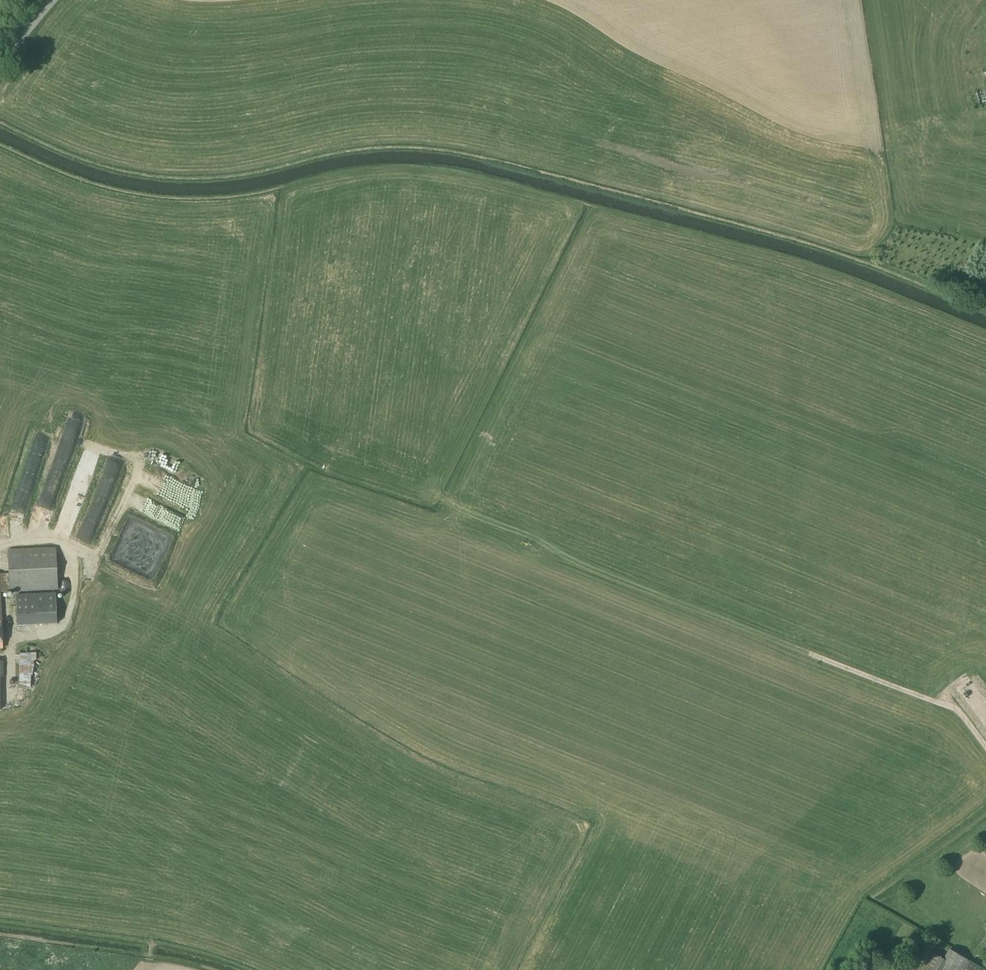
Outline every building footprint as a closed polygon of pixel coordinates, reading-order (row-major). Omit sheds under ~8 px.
[(56,547),(7,549),(8,574),(0,574),(0,573),(0,648),(3,648),(1,593),(58,590),(56,547)] [(17,626),(57,624),(55,593),(16,595),(17,626)] [(30,688),(32,663),(36,663),(36,653),(19,654),(19,685),(30,688)] [(948,949),(942,960),(931,954),(922,969),(963,969),(968,961),(948,949)] [(970,961),(964,969),(985,969),(970,961)]
